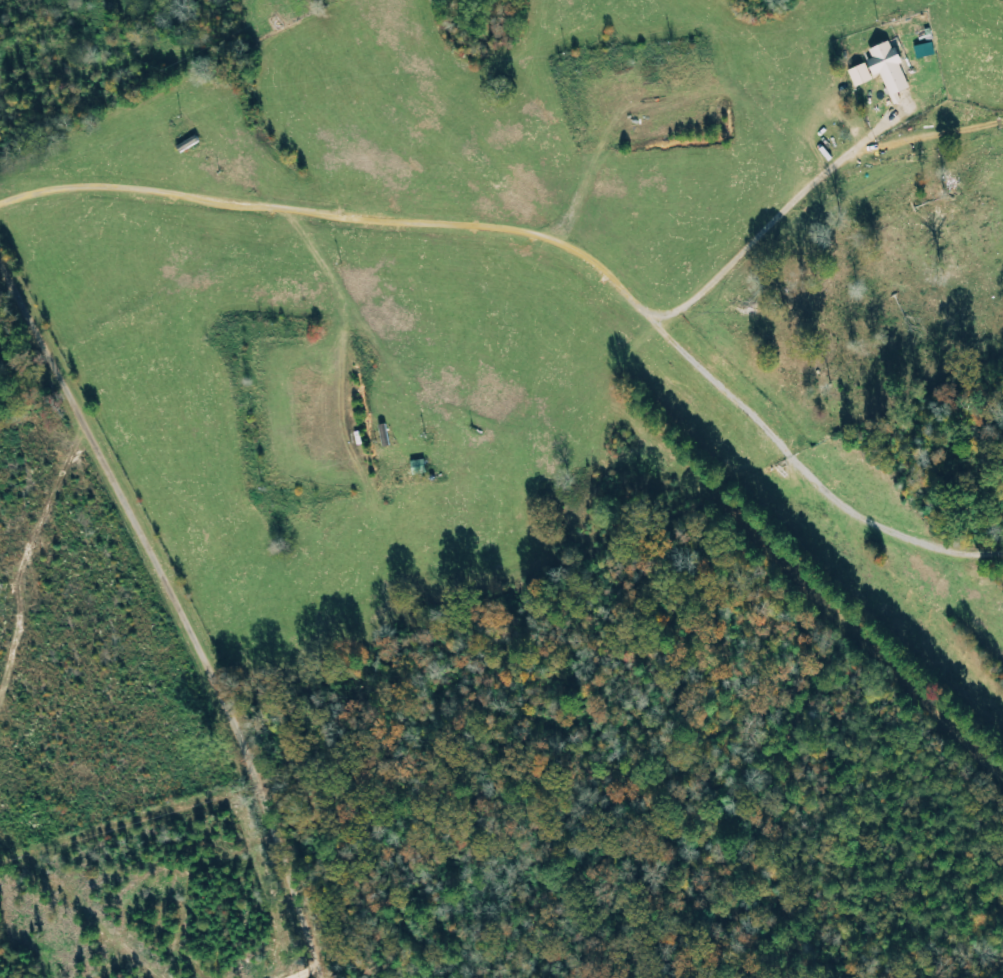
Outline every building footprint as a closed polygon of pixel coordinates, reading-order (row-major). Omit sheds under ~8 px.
[(913,90),(902,64),(908,62),(902,47),(895,50),(893,43),(872,51),(876,61),(852,70),(858,88),(876,81),(874,76),(883,73),(896,106),(901,104),(898,96),(913,90)]
